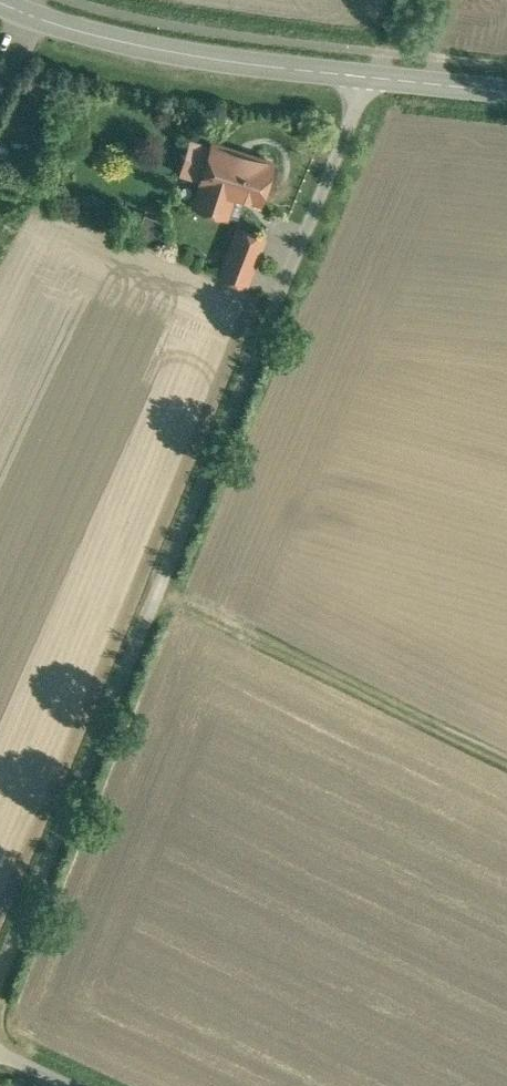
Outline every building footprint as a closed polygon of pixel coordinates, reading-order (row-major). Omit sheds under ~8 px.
[(272,164),(213,145),(201,183),(202,184),(195,207),(201,209),(203,212),(211,215),(214,213),(225,216),(225,215),(221,214),(228,192),(260,202),(272,164)] [(238,229),(220,275),(246,285),(264,239),(238,229)]
